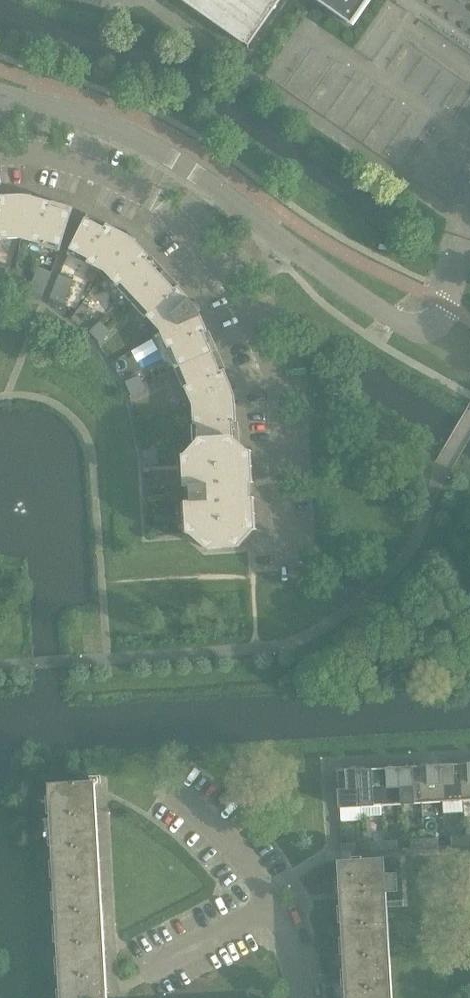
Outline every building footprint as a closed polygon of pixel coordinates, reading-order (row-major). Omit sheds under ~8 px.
[(248,46),(281,0),(183,0),(248,46)] [(351,25),(369,0),(316,0),(351,25)] [(1,236),(1,240),(21,239),(26,197),(17,196),(0,197),(0,236),(1,236)] [(26,197),(21,239),(40,244),(42,241),(62,247),(72,213),(52,207),(53,203),(35,198),(26,197)] [(86,219),(70,250),(89,260),(87,263),(105,272),(130,238),(123,233),(108,225),(107,225),(105,228),(86,219)] [(130,238),(105,272),(119,287),(122,284),(136,299),(161,275),(147,260),(150,257),(138,244),(130,238)] [(39,267),(36,274),(49,279),(52,273),(39,267)] [(91,269),(86,279),(94,283),(99,273),(91,269)] [(36,274),(33,281),(47,286),(49,279),(36,274)] [(60,275),(57,282),(70,288),(73,281),(60,275)] [(161,275),(136,299),(150,314),(147,317),(161,331),(196,308),(191,300),(178,287),(176,290),(161,275)] [(33,281),(31,287),(44,292),(47,286),(33,281)] [(57,282),(54,289),(68,294),(70,288),(57,282)] [(44,292),(31,287),(28,294),(42,299),(44,292)] [(54,289),(52,295),(65,300),(68,294),(54,289)] [(65,300),(52,295),(49,302),(62,307),(65,300)] [(196,308),(161,331),(169,349),(172,348),(180,366),(213,353),(205,334),(208,332),(201,315),(196,308)] [(90,332),(95,337),(106,327),(101,322),(90,332)] [(106,327),(95,337),(100,342),(111,333),(106,327)] [(213,353),(180,366),(188,385),(185,387),(193,405),(234,395),(232,387),(224,370),(221,371),(213,353)] [(126,382),(129,389),(142,383),(139,376),(126,382)] [(142,383),(129,389),(132,395),(145,390),(142,383)] [(234,395),(193,405),(194,425),(198,425),(199,444),(193,445),(193,446),(185,455),(184,455),(182,455),(187,534),(189,534),(190,534),(207,549),(239,547),(253,531),(254,531),(254,530),(256,530),(257,530),(257,529),(256,529),(250,529),(245,452),(252,452),(252,451),(250,451),(249,451),(240,443),(240,442),(234,442),(233,423),(237,422),(236,404),(234,395)] [(143,451),(144,458),(158,457),(158,450),(143,451)] [(461,764),(463,801),(469,800),(469,763),(461,764)] [(461,764),(440,765),(442,802),(463,801),(461,764)] [(440,765),(420,766),(422,803),(442,802),(440,765)] [(420,766),(399,767),(402,804),(422,803),(420,766)] [(399,767),(379,768),(381,805),(402,804),(399,767)] [(379,768),(359,770),(361,806),(361,816),(382,815),(381,805),(379,768)] [(359,770),(337,771),(339,808),(361,806),(359,770)] [(48,784),(60,997),(101,997),(101,992),(106,992),(98,845),(93,845),(89,781),(48,784)] [(465,845),(465,837),(451,837),(452,846),(465,845)] [(438,838),(424,839),(425,848),(438,847),(438,838)] [(425,848),(424,839),(410,840),(411,848),(425,848)] [(370,851),(384,850),(383,841),(370,842),(370,851)] [(397,841),(383,841),(384,850),(398,849),(397,841)] [(356,843),(341,843),(342,852),(356,851),(356,843)] [(338,861),(345,997),(387,997),(381,892),(398,891),(397,873),(385,874),(384,858),(338,861)]
